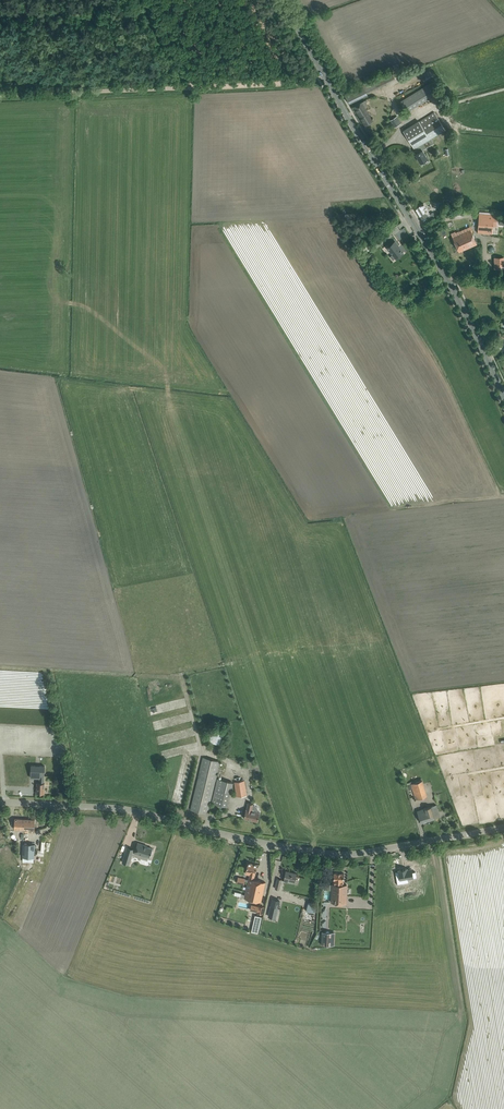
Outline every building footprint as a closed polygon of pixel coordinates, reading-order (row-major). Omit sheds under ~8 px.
[(431,82),(420,89),(427,100),(438,93),(431,82)] [(368,94),(367,93),(363,85),(344,94),(349,103),(368,94)] [(427,100),(420,89),(399,102),(406,113),(427,100)] [(365,100),(358,104),(354,107),(365,125),(373,120),(365,107),(368,105),(365,100)] [(408,128),(403,130),(414,149),(416,148),(419,145),(422,150),(434,143),(430,138),(445,129),(435,114),(434,112),(420,121),(419,121),(408,128)] [(417,153),(416,154),(421,163),(425,160),(427,159),(422,150),(419,145),(416,148),(418,151),(417,152),(417,153)] [(429,219),(434,216),(433,212),(430,214),(423,203),(415,208),(422,219),(427,216),(429,219)] [(497,215),(479,214),(487,215),(486,220),(479,219),(477,232),(492,234),(494,215),(497,215)] [(471,230),(458,236),(453,238),(459,252),(477,244),(471,230)] [(400,248),(395,241),(387,248),(396,259),(403,253),(400,249),(400,248)] [(494,257),(494,269),(503,269),(503,257),(494,257)] [(209,733),(209,735),(209,736),(209,738),(210,739),(211,741),(212,742),(213,742),(214,743),(216,743),(217,744),(219,743),(220,743),(222,742),(223,742),(224,741),(225,739),(226,738),(226,736),(226,735),(226,733),(226,732),(225,731),(224,729),(223,728),(222,727),(220,727),(219,726),(217,726),(216,726),(214,727),(213,727),(212,728),(211,729),(210,731),(209,732),(209,733)] [(192,804),(191,809),(207,813),(215,780),(220,761),(203,757),(198,776),(199,776),(192,804)] [(44,793),(45,783),(44,783),(45,766),(31,765),(31,778),(40,778),(39,783),(37,783),(37,793),(44,793)] [(218,778),(213,797),(212,802),(220,804),(219,807),(222,808),(223,805),(227,806),(233,782),(218,778)] [(244,780),(235,782),(237,797),(247,795),(244,780)] [(411,784),(416,799),(427,796),(422,780),(411,784)] [(254,807),(252,806),(253,804),(248,802),(247,809),(246,809),(244,818),(258,821),(260,812),(256,811),(256,810),(255,809),(255,808),(254,807)] [(440,816),(438,811),(436,804),(417,811),(421,823),(440,816)] [(15,818),(15,824),(14,829),(35,830),(35,819),(15,818)] [(127,847),(123,862),(129,864),(132,854),(147,859),(148,856),(150,856),(151,854),(152,854),(153,851),(152,851),(153,848),(146,846),(146,845),(145,845),(138,843),(135,852),(133,852),(134,849),(127,847)] [(35,844),(23,844),(22,857),(34,858),(35,844)] [(256,872),(257,864),(248,862),(246,869),(252,871),(250,879),(253,879),(255,872),(256,872)] [(259,866),(258,872),(261,873),(260,877),(263,878),(266,867),(259,866)] [(399,871),(396,871),(398,883),(408,882),(408,878),(417,877),(416,871),(412,872),(412,869),(407,869),(407,868),(399,870),(399,871)] [(286,871),(285,876),(284,881),(287,881),(288,879),(295,881),(296,873),(286,871)] [(334,873),(333,884),(344,884),(344,873),(334,873)] [(261,901),(265,882),(253,879),(250,879),(245,898),(261,901)] [(333,883),(332,902),(346,903),(346,893),(346,890),(347,884),(344,884),(333,884),(333,883)] [(273,899),(268,916),(276,918),(280,900),(273,899)] [(262,917),(256,916),(252,932),(258,934),(262,917)] [(322,932),(321,945),(332,945),(333,932),(322,932)]
